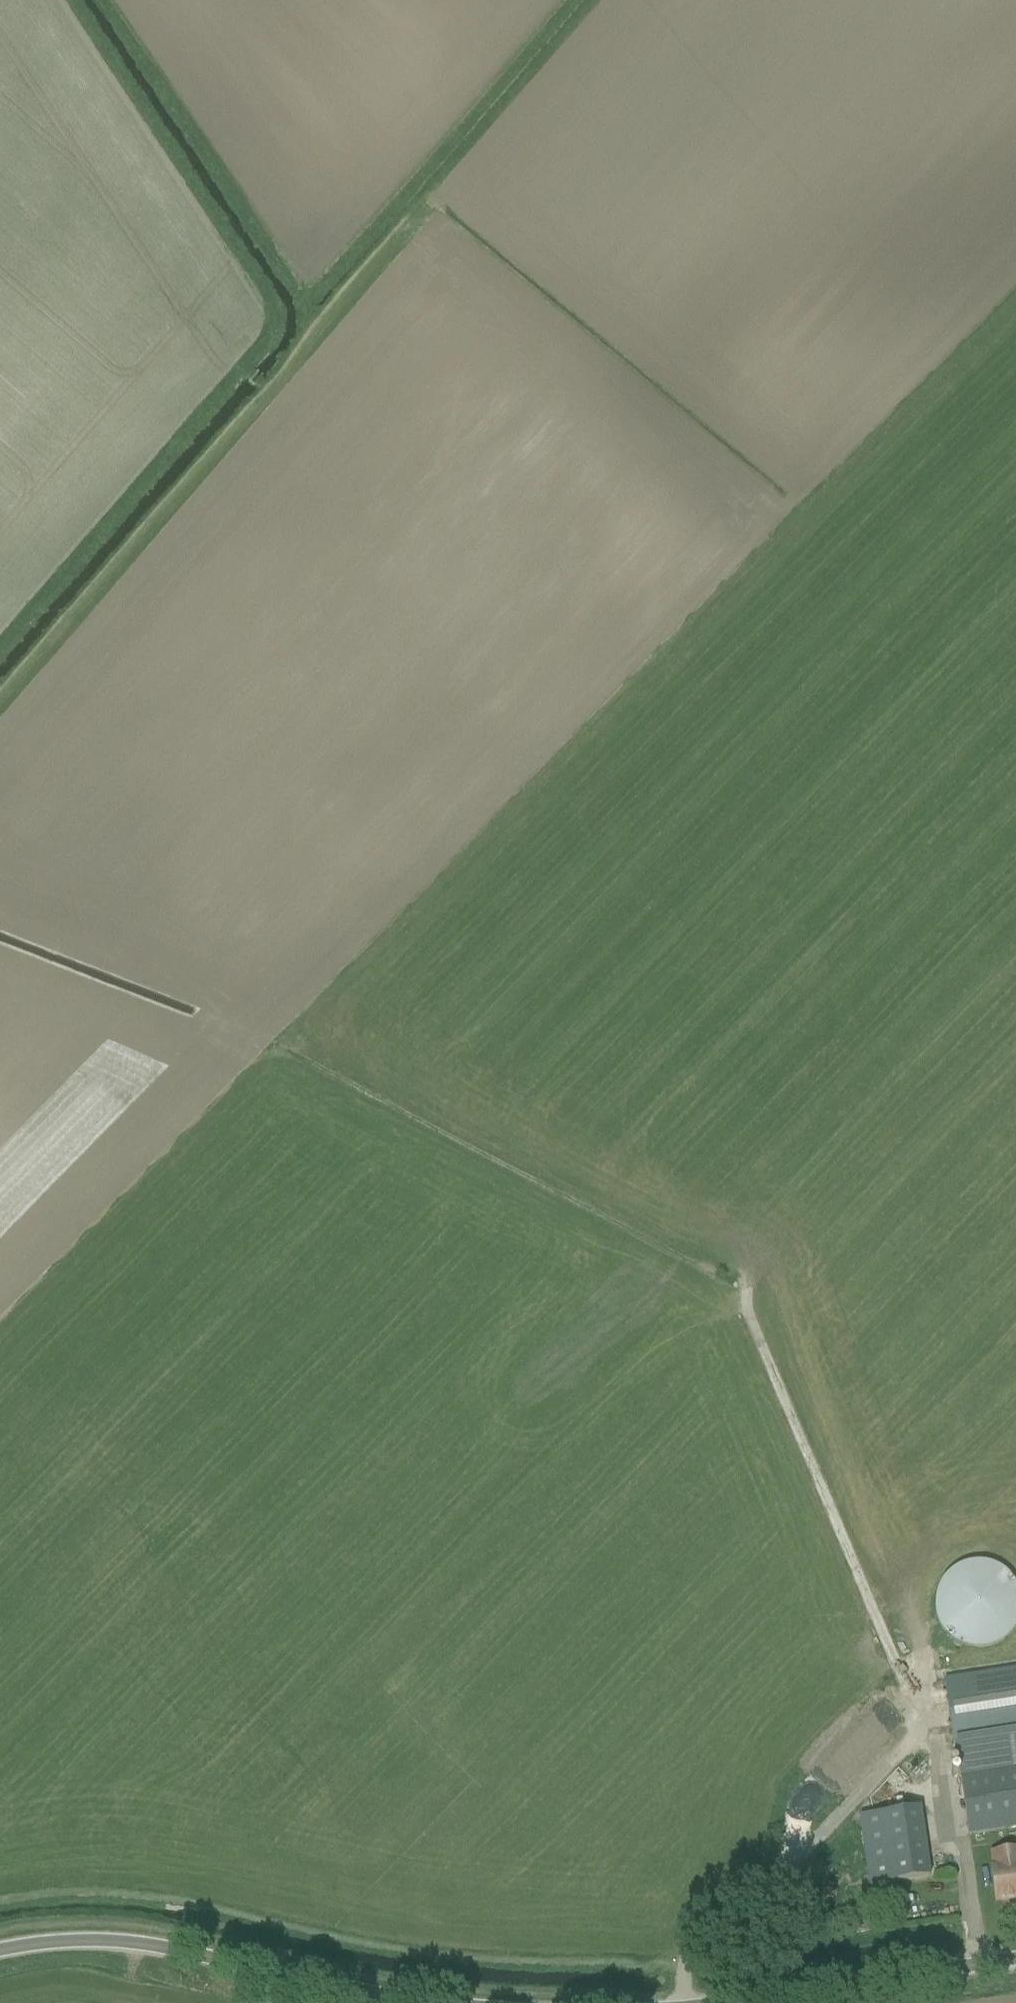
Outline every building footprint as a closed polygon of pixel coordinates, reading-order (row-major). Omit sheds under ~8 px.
[(939,1644),(1009,1647),(1013,1567),(943,1564),(939,1644)] [(945,1682),(966,1817),(969,1836),(1010,1830),(1013,1850),(1015,1849),(1015,1671),(945,1682)] [(867,1883),(926,1877),(918,1806),(859,1813),(867,1883)] [(997,1903),(1015,1900),(1015,1849),(1013,1850),(990,1854),(993,1871),(992,1871),(997,1903)]
